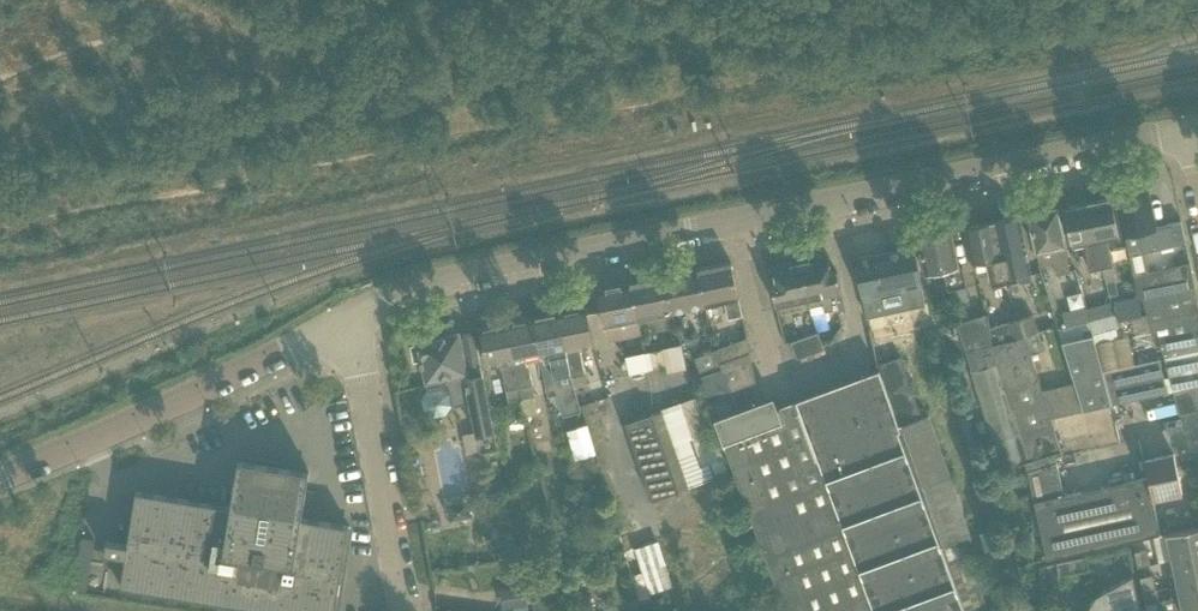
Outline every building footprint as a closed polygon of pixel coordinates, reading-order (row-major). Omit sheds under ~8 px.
[(1159,218),(1172,217),(1169,183),(1155,185),(1159,218)] [(1146,190),(1117,196),(1133,274),(1137,273),(1148,271),(1144,252),(1176,246),(1175,240),(1184,238),(1181,221),(1154,226),(1146,190)] [(1112,197),(1088,202),(1101,268),(1102,267),(1105,282),(1116,280),(1113,265),(1108,239),(1120,237),(1116,221),(1112,197)] [(1101,268),(1088,202),(1065,207),(1073,246),(1084,244),(1089,270),(1101,268)] [(1038,266),(1053,263),(1055,275),(1071,271),(1058,208),(1028,214),(1038,266)] [(1019,216),(992,221),(1005,284),(1032,278),(1031,274),(1030,267),(1027,253),(1024,239),(1019,216)] [(992,221),(965,227),(970,250),(973,264),(975,277),(990,274),(992,286),(1005,284),(992,221)] [(918,237),(926,274),(944,271),(948,289),(949,289),(966,286),(967,286),(963,265),(960,266),(960,268),(958,269),(950,230),(918,237)] [(913,246),(854,258),(859,282),(862,298),(866,316),(924,304),(918,270),(913,246)] [(816,258),(800,261),(808,300),(809,306),(812,315),(839,310),(836,295),(841,294),(837,271),(832,272),(829,256),(816,258)] [(731,261),(696,268),(704,307),(724,303),(725,304),(728,318),(742,315),(735,285),(731,261)] [(775,283),(771,284),(775,307),(787,305),(789,312),(810,308),(808,300),(800,261),(772,267),(775,283)] [(1137,273),(1133,274),(1138,300),(1144,298),(1196,288),(1192,271),(1190,262),(1189,262),(1167,267),(1148,271),(1137,273)] [(696,268),(663,275),(671,314),(704,307),(696,268)] [(663,275),(630,282),(638,321),(671,314),(663,275)] [(638,321),(630,282),(596,289),(604,328),(608,334),(636,328),(635,321),(638,321)] [(966,286),(949,289),(952,303),(968,300),(966,286)] [(1142,299),(1155,345),(1160,344),(1197,336),(1197,299),(1196,288),(1144,298),(1142,299)] [(1138,300),(1114,305),(1117,321),(1132,317),(1136,317),(1141,316),(1138,300)] [(1111,303),(1086,310),(1089,320),(1114,314),(1112,306),(1111,303)] [(1089,320),(1086,310),(1085,307),(1060,313),(1064,326),(1089,320)] [(585,308),(558,313),(571,377),(586,374),(580,348),(593,345),(590,331),(585,308)] [(558,313),(532,318),(540,356),(547,390),(548,396),(557,394),(563,416),(581,411),(579,406),(577,400),(577,399),(574,388),(573,385),(572,383),(571,377),(558,313)] [(1032,314),(1020,318),(1025,336),(1037,332),(1032,314)] [(1114,314),(1089,320),(1093,335),(1118,329),(1114,314)] [(984,315),(957,323),(1000,459),(1003,470),(1025,463),(1027,471),(1056,462),(1055,456),(1062,455),(1061,451),(1050,417),(1042,389),(1031,354),(1025,336),(1013,339),(1012,339),(992,345),(988,327),(987,327),(984,315)] [(532,318),(506,323),(519,388),(532,385),(527,359),(540,356),(532,318)] [(1020,318),(988,327),(992,345),(1012,339),(1013,339),(1025,336),(1020,318)] [(506,323),(480,329),(484,352),(487,366),(500,364),(506,390),(510,410),(522,407),(518,388),(519,388),(506,323)] [(1081,323),(1057,329),(1062,344),(1074,382),(1083,410),(1112,404),(1103,372),(1093,336),(1085,338),(1081,323)] [(1037,332),(1025,336),(1031,354),(1042,351),(1037,332)] [(419,344),(412,346),(415,360),(422,358),(422,361),(419,361),(421,367),(423,366),(428,388),(422,398),(424,410),(434,416),(446,414),(452,405),(469,401),(474,425),(475,425),(481,452),(497,449),(501,448),(495,420),(492,420),(481,366),(466,369),(459,333),(418,341),(419,344)] [(818,333),(790,342),(796,359),(823,350),(818,333)] [(1173,391),(1197,386),(1197,336),(1160,344),(1173,391)] [(692,357),(697,371),(749,352),(746,337),(692,357)] [(663,349),(644,353),(648,371),(666,367),(663,349)] [(644,353),(626,356),(629,375),(648,371),(644,353)] [(714,420),(786,610),(961,610),(897,426),(899,426),(922,418),(901,356),(877,365),(879,370),(776,408),(773,398),(738,411),(714,420)] [(1159,359),(1129,365),(1138,398),(1168,392),(1159,359)] [(1105,372),(1103,372),(1112,404),(1138,398),(1129,365),(1105,370),(1105,372)] [(723,369),(699,378),(714,420),(738,411),(723,369)] [(586,374),(571,377),(572,383),(573,385),(574,388),(588,384),(586,374)] [(1083,410),(1074,382),(1042,389),(1050,417),(1083,410)] [(1173,391),(1179,414),(1197,410),(1197,386),(1173,391)] [(700,397),(652,414),(653,415),(667,459),(678,492),(729,475),(700,397)] [(626,424),(651,501),(678,492),(667,459),(653,415),(626,424)] [(595,456),(586,426),(566,432),(575,462),(595,456)] [(1056,462),(1027,471),(1046,559),(1047,559),(1132,540),(1161,534),(1154,499),(1183,492),(1175,459),(1174,453),(1151,458),(1145,460),(1148,477),(1064,495),(1063,495),(1056,462)] [(349,526),(301,519),(309,471),(238,460),(230,507),(136,492),(127,545),(106,542),(104,554),(125,557),(120,587),(270,610),(335,610),(349,526)] [(1190,468),(1192,478),(1197,476),(1197,466),(1190,468)] [(512,491),(498,494),(501,512),(516,509),(512,491)] [(468,504),(447,508),(449,523),(470,520),(468,504)] [(1171,560),(1197,554),(1197,527),(1165,533),(1171,560)] [(565,528),(555,533),(565,554),(574,549),(565,528)] [(657,543),(635,552),(651,597),(674,589),(657,543)] [(1135,552),(1138,567),(1151,564),(1148,549),(1135,552)] [(719,554),(690,579),(711,602),(740,576),(719,554)] [(1176,585),(1197,581),(1197,554),(1171,560),(1176,585)] [(1085,557),(1071,560),(1074,572),(1088,569),(1085,557)] [(1074,572),(1071,560),(1057,563),(1060,576),(1074,572)] [(1140,577),(1143,592),(1156,589),(1153,574),(1140,577)] [(1096,595),(1111,610),(1141,610),(1132,576),(1132,575),(1096,595)] [(1176,585),(1182,610),(1181,610),(1184,610),(1197,608),(1197,581),(1176,585)] [(524,585),(509,588),(512,608),(527,605),(524,585)] [(1087,610),(1111,610),(1096,595),(1087,610)] [(1147,610),(1161,610),(1159,601),(1146,603),(1147,610)]
